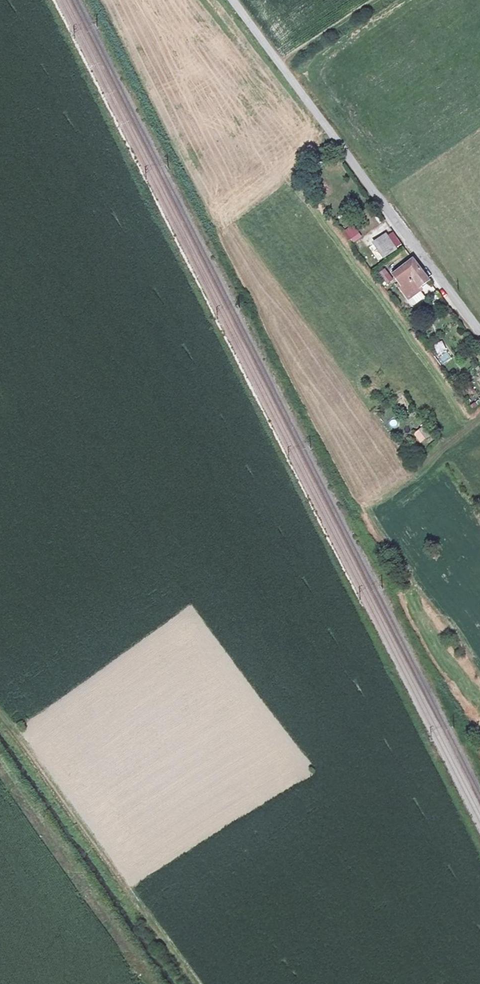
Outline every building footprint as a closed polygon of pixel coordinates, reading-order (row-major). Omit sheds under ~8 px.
[(342,230),(349,243),(360,238),(353,224),(342,230)] [(387,253),(396,247),(389,237),(381,243),(387,253)] [(413,299),(426,289),(424,287),(434,280),(417,258),(408,265),(405,262),(395,270),(406,285),(404,287),(413,299)] [(385,284),(391,281),(386,269),(379,272),(385,284)] [(442,364),(450,358),(445,352),(437,358),(442,364)] [(426,438),(434,432),(427,424),(420,429),(426,438)]
